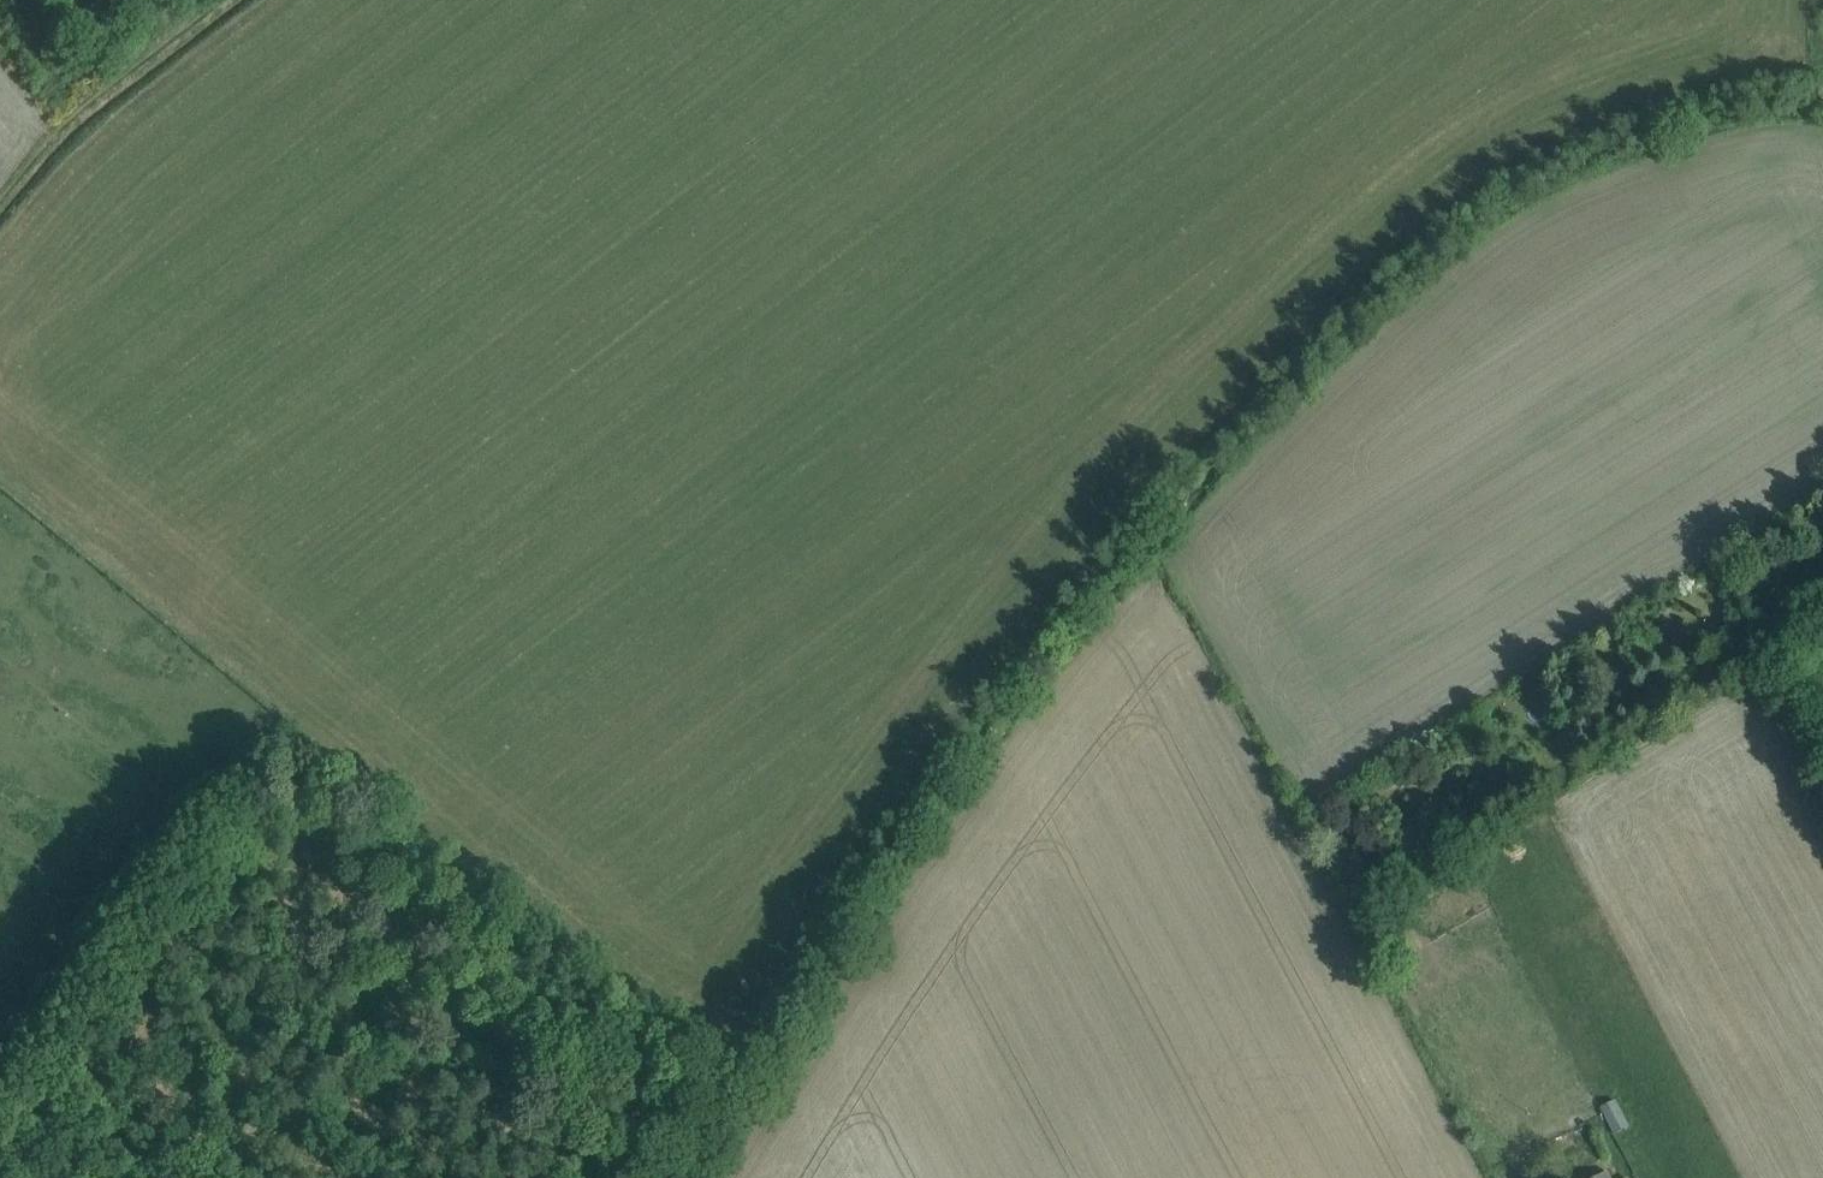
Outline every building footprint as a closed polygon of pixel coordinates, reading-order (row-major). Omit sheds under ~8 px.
[(1618,1105),(1613,1107),(1611,1104),(1601,1109),(1612,1131),(1627,1124),(1618,1105)]
